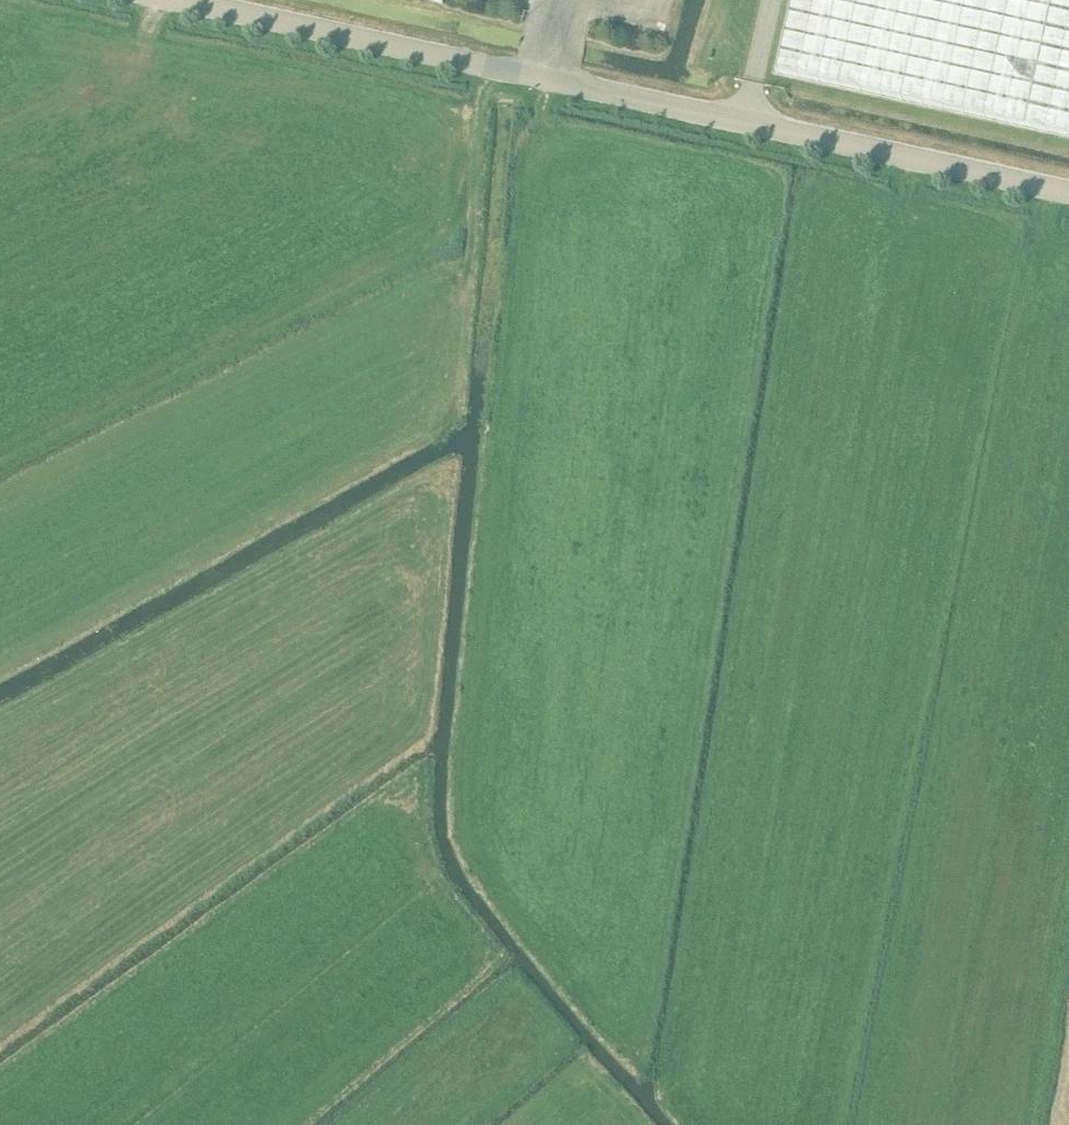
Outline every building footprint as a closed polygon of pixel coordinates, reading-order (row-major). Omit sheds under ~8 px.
[(1068,133),(1068,0),(792,0),(777,70),(1068,133)]
